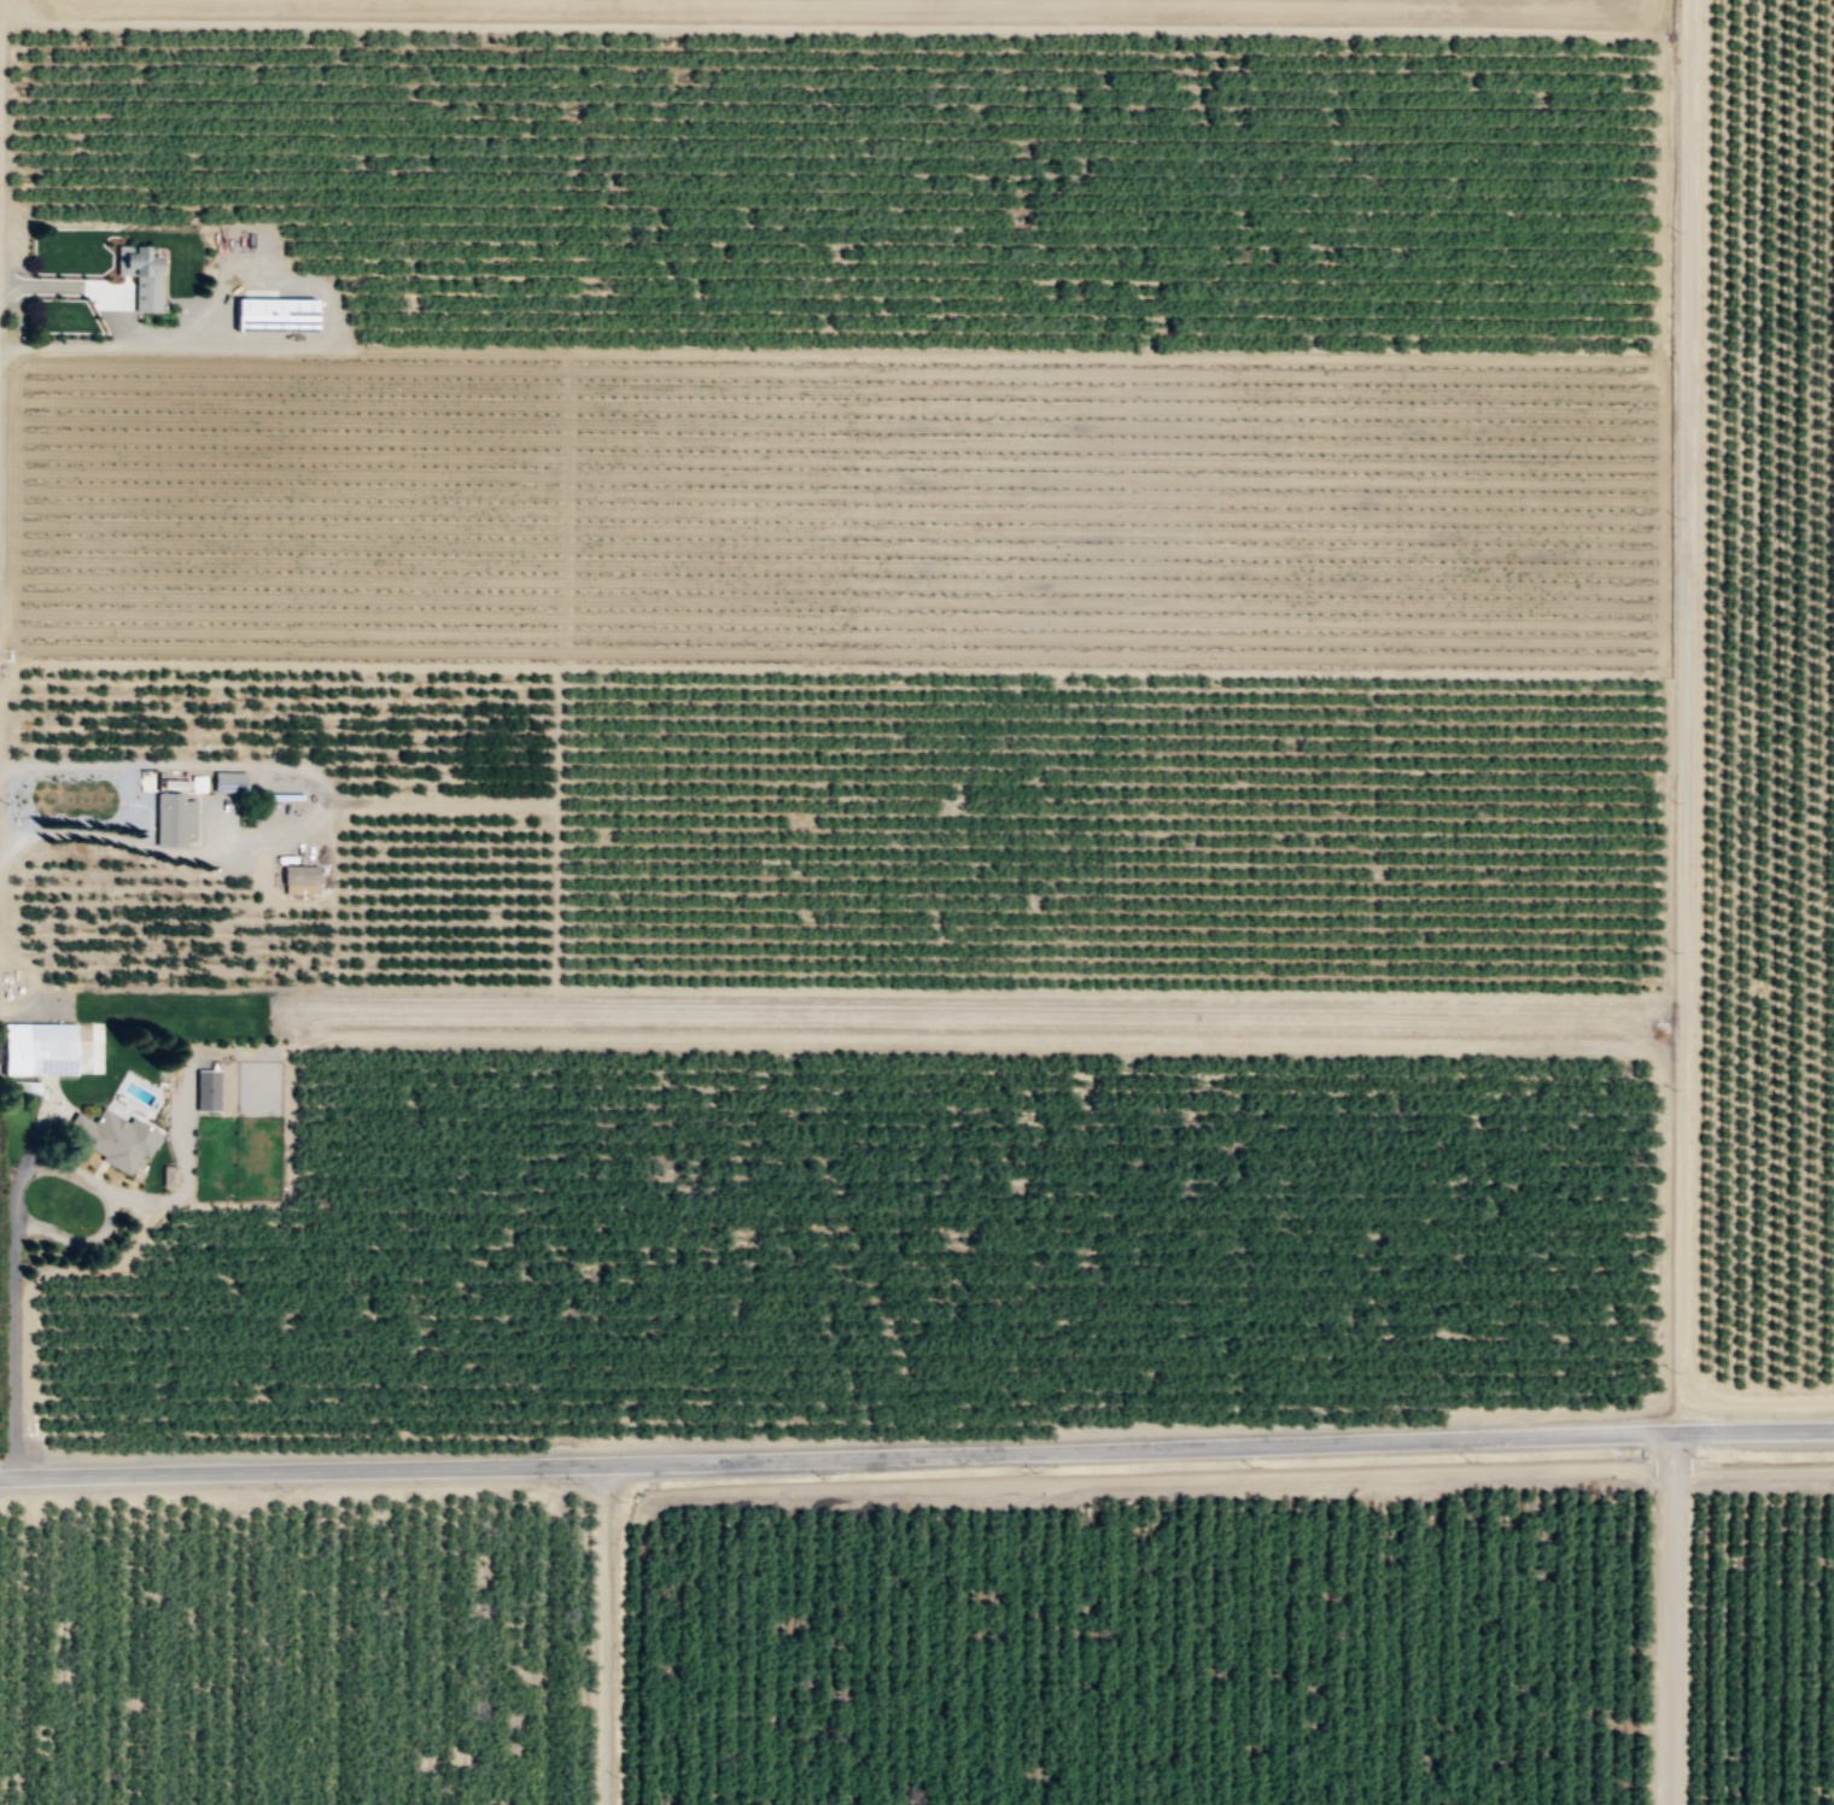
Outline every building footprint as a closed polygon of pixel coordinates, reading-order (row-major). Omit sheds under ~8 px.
[(158,256),(158,311),(134,311),(135,275),(116,275),(116,245),(148,245),(147,256),(158,256)] [(315,298),(315,331),(235,331),(235,298),(315,298)] [(195,800),(194,841),(185,841),(185,846),(156,846),(156,794),(182,793),(182,800),(195,800)] [(284,865),(284,894),(316,894),(316,865),(284,865)] [(74,1021),(2,1022),(2,1074),(75,1073),(74,1021)] [(217,1109),(218,1069),(197,1069),(195,1109),(217,1109)] [(130,1170),(140,1151),(148,1156),(160,1134),(101,1104),(93,1121),(78,1114),(65,1137),(130,1170)] [(176,1164),(162,1164),(162,1185),(176,1185),(176,1164)]
